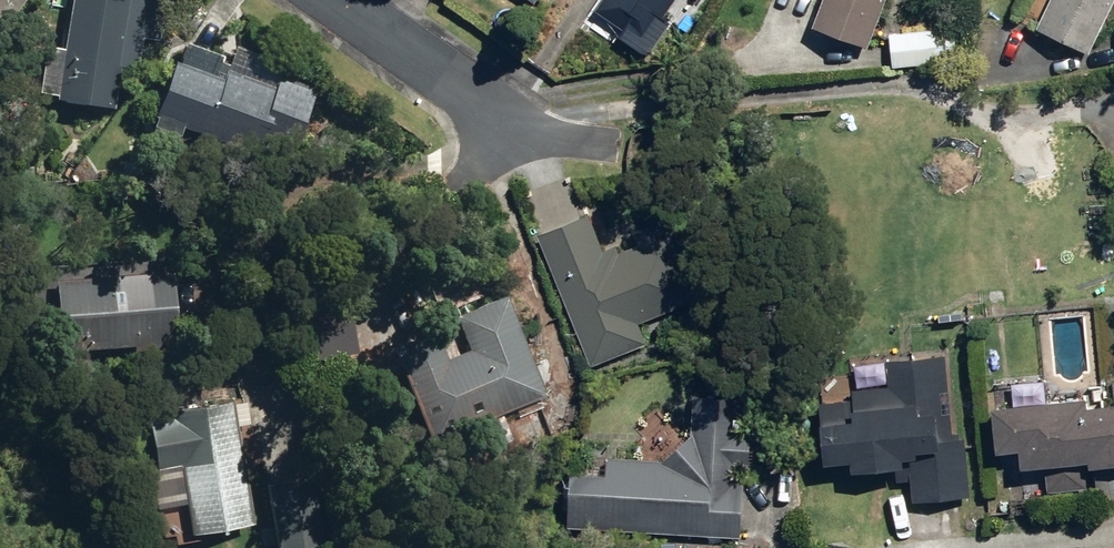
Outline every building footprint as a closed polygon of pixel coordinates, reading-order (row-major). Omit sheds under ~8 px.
[(21,0),(0,0),(0,27),(21,0)] [(106,110),(113,67),(133,69),(144,0),(62,0),(54,51),(40,48),(32,94),(47,96),(47,101),(106,110)] [(641,46),(671,0),(599,0),(591,12),(641,46)] [(864,49),(883,0),(818,0),(807,28),(864,49)] [(1042,19),(1089,45),(1113,0),(1052,0),(1042,19)] [(886,36),(891,69),(940,63),(935,29),(886,36)] [(172,126),(280,168),(310,91),(272,77),(267,91),(218,72),(215,80),(207,76),(213,62),(173,46),(141,128),(167,138),(172,126)] [(536,231),(590,360),(643,338),(635,318),(690,296),(662,229),(617,248),(614,241),(600,246),(585,211),(536,231)] [(42,271),(44,340),(171,335),(168,265),(42,271)] [(384,337),(423,436),(541,390),(501,287),(447,308),(460,343),(439,351),(427,321),(384,337)] [(298,299),(305,354),(352,348),(346,293),(298,299)] [(907,459),(911,497),(967,493),(963,435),(950,436),(943,351),(883,356),(886,380),(844,384),(846,406),(834,406),(834,412),(814,414),(817,456),(845,454),(846,464),(907,459)] [(1085,400),(1084,390),(985,399),(989,444),(1014,442),(1016,462),(1043,459),(1045,490),(1086,486),(1084,463),(1113,460),(1113,397),(1085,400)] [(561,524),(740,531),(742,479),(735,479),(735,467),(743,467),(744,425),(737,425),(738,393),(689,391),(687,430),(661,455),(604,453),(603,467),(563,466),(561,524)] [(163,404),(179,529),(247,520),(232,395),(163,404)] [(272,547),(283,547),(322,543),(312,474),(262,480),(272,547)]
